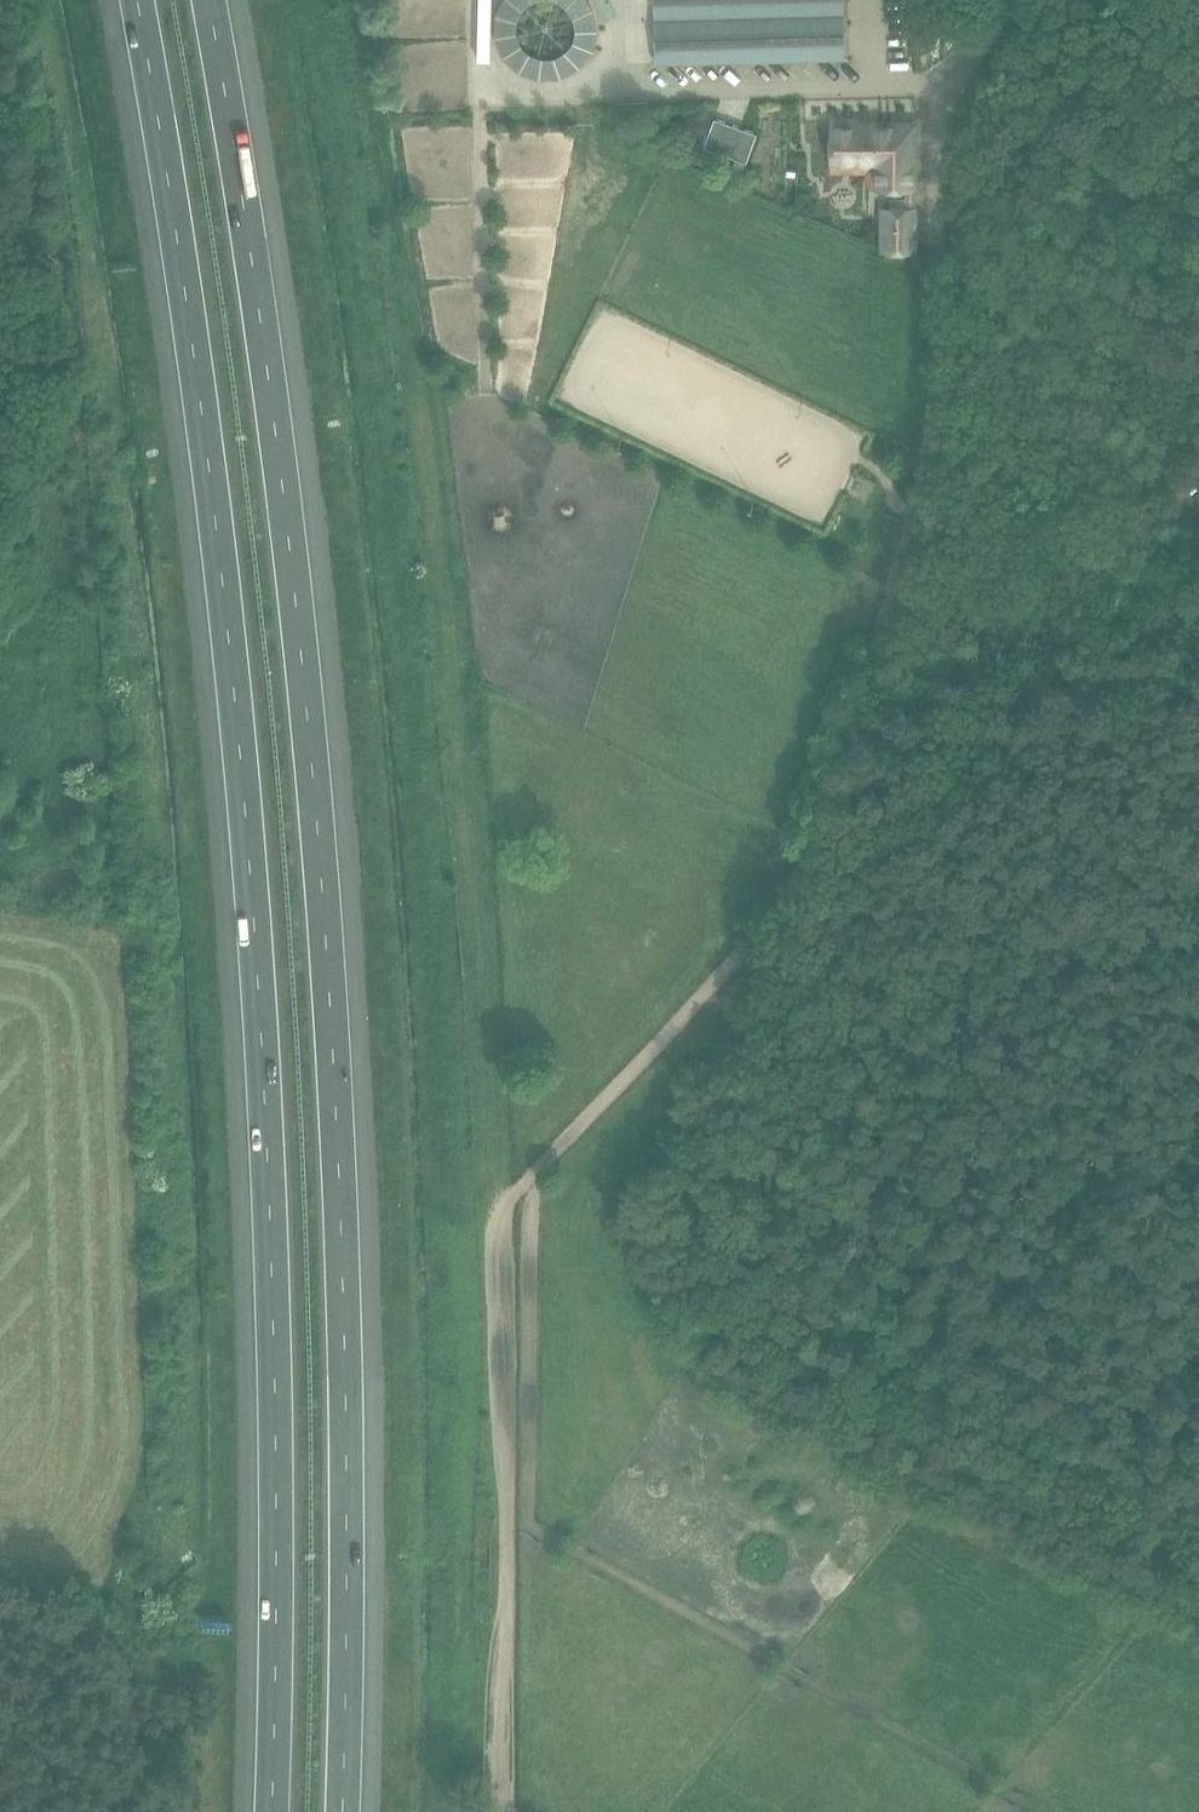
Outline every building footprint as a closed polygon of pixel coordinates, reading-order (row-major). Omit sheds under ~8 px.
[(656,63),(846,58),(844,0),(655,0),(656,63)] [(742,128),(716,118),(705,146),(747,162),(757,133),(742,128)] [(834,121),(834,162),(878,162),(878,186),(913,186),(913,126),(912,126),(912,127),(856,127),(856,121),(834,121)] [(884,249),(913,249),(913,210),(884,210),(884,249)]
